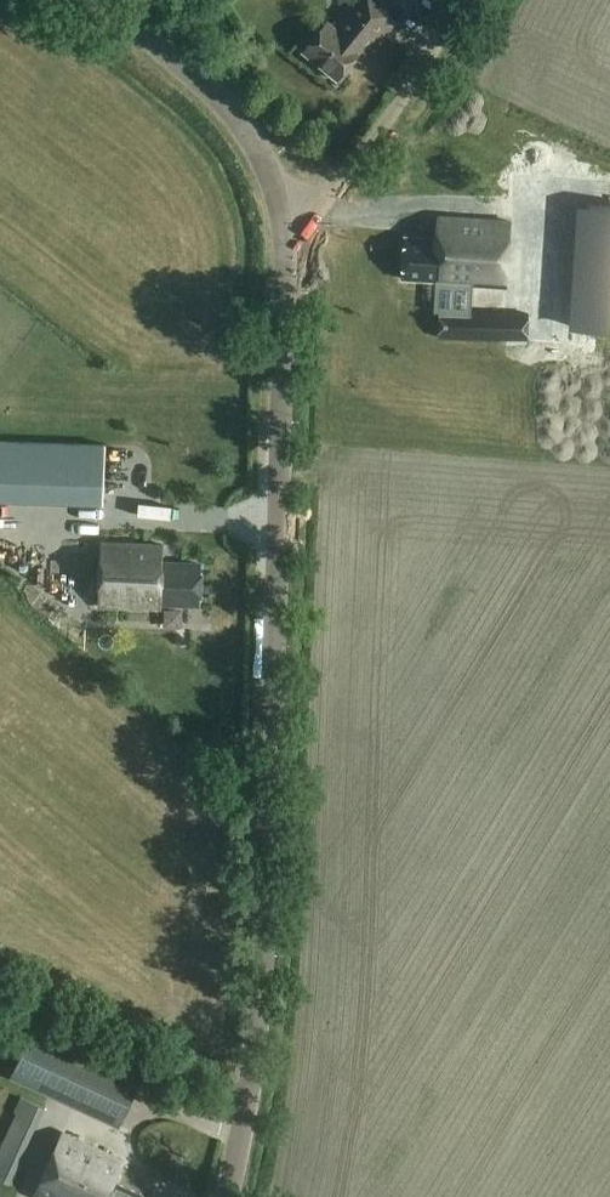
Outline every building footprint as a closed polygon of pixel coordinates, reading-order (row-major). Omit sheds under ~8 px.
[(399,21),(373,0),(352,0),(333,23),(329,19),(303,51),(338,81),(363,50),(370,56),(399,21)] [(416,0),(394,0),(407,11),(416,0)] [(407,237),(405,278),(435,280),(435,284),(451,284),(479,286),(510,287),(513,219),(440,216),(439,238),(407,237)] [(583,252),(535,251),(535,272),(582,273),(583,252)] [(439,311),(438,338),(527,341),(528,315),(478,313),(440,311),(439,311)] [(104,505),(106,446),(0,442),(0,501),(104,505)] [(199,605),(201,564),(164,563),(165,546),(102,544),(100,607),(163,609),(163,604),(199,605)] [(33,1021),(9,1074),(117,1124),(142,1071),(33,1021)] [(11,1183),(45,1108),(25,1099),(0,1155),(0,1178),(11,1183)] [(144,1193),(116,1180),(125,1160),(63,1131),(34,1196),(36,1196),(142,1196),(144,1193)]
